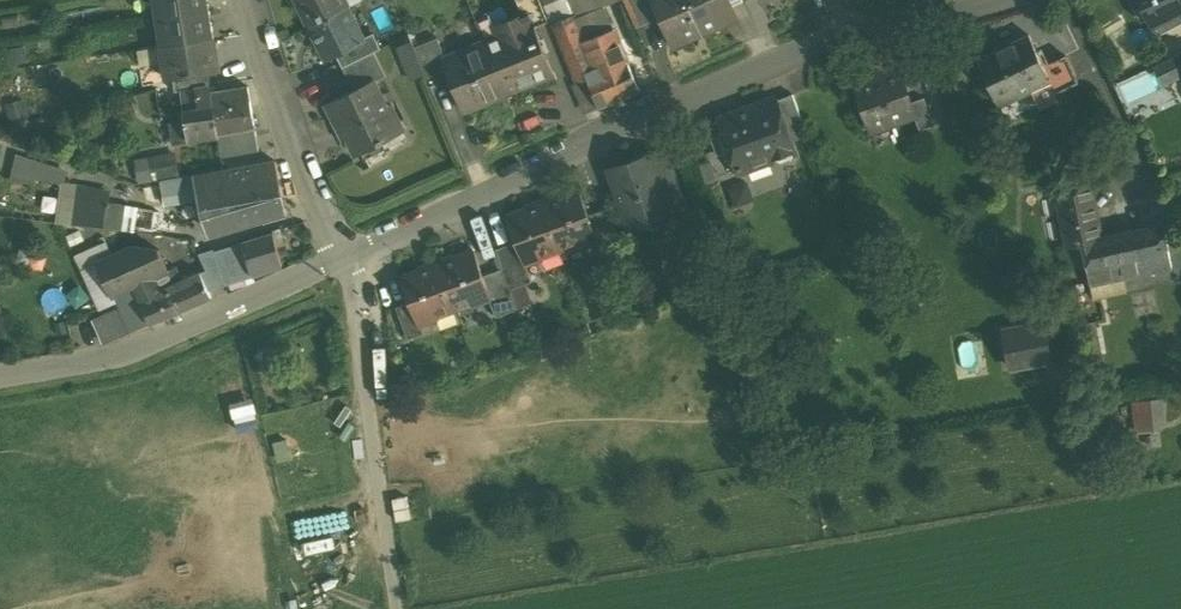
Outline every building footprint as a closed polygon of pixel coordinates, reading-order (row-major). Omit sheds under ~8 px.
[(157,17),(209,9),(208,0),(154,0),(157,17)] [(345,0),(297,0),(309,25),(348,6),(345,0)] [(540,0),(517,0),(523,13),(529,11),(534,23),(547,18),(540,0)] [(552,23),(572,14),(573,15),(575,14),(569,0),(542,0),(552,23)] [(643,23),(661,15),(654,0),(633,0),(643,23)] [(661,15),(673,43),(702,31),(688,0),(654,0),(661,15)] [(702,31),(725,20),(722,15),(727,12),(725,6),(731,3),(729,0),(688,0),(702,31)] [(1150,24),(1180,10),(1180,0),(1138,0),(1150,24)] [(364,37),(348,6),(309,25),(326,57),(336,52),(364,38),(364,37)] [(209,9),(157,17),(161,44),(214,35),(209,9)] [(523,13),(505,20),(509,31),(484,41),(485,43),(505,92),(554,72),(534,23),(529,11),(523,13)] [(617,38),(603,45),(599,34),(588,39),(589,41),(585,43),(573,15),(572,14),(552,23),(577,81),(577,82),(588,77),(599,106),(639,89),(617,38)] [(505,20),(480,30),(484,41),(509,31),(505,20)] [(364,38),(336,52),(343,66),(374,51),(381,47),(373,32),(364,37),(364,38)] [(214,35),(161,44),(167,78),(201,72),(219,70),(214,35)] [(1015,47),(1000,54),(998,50),(978,59),(998,101),(1048,77),(1050,76),(1044,65),(1043,65),(1029,35),(1013,43),(1015,47)] [(437,36),(414,46),(426,77),(448,68),(445,59),(446,59),(437,36)] [(446,59),(445,59),(448,68),(465,108),(505,92),(485,43),(446,59)] [(374,51),(343,66),(354,89),(374,78),(375,81),(386,75),(374,51)] [(1160,62),(1166,74),(1174,79),(1180,75),(1180,52),(1160,62)] [(1065,55),(1044,65),(1050,76),(1048,77),(1054,90),(1077,80),(1065,55)] [(885,69),(872,74),(873,76),(855,82),(873,130),(915,115),(910,102),(898,67),(886,71),(885,69)] [(201,72),(173,77),(176,91),(181,90),(204,86),(201,72)] [(599,106),(588,77),(577,82),(577,81),(573,83),(585,112),(599,106)] [(375,81),(374,78),(354,89),(326,104),(337,127),(342,125),(356,154),(405,130),(391,103),(387,105),(375,81)] [(1080,83),(1058,93),(1063,105),(1085,95),(1080,83)] [(204,86),(181,90),(182,96),(212,91),(211,85),(204,86)] [(212,91),(182,96),(184,110),(214,106),(218,132),(255,126),(248,86),(212,91)] [(793,93),(776,99),(791,140),(808,134),(793,93)] [(934,124),(924,97),(910,102),(915,115),(920,129),(934,124)] [(749,108),(720,119),(731,149),(739,170),(774,157),(781,160),(790,157),(793,150),(794,150),(791,140),(776,99),(776,98),(764,103),(762,106),(752,110),(749,108)] [(214,106),(184,110),(185,119),(188,137),(218,132),(214,106)] [(185,119),(170,121),(174,140),(188,137),(185,119)] [(720,120),(706,125),(717,154),(731,149),(720,120)] [(257,133),(235,137),(238,152),(259,148),(257,133)] [(673,173),(664,149),(650,154),(652,158),(659,178),(673,173)] [(140,179),(175,176),(173,152),(138,155),(140,179)] [(17,153),(13,171),(66,182),(70,164),(17,153)] [(652,158),(633,165),(632,161),(610,168),(630,222),(668,208),(670,208),(659,178),(652,158)] [(276,161),(198,175),(201,189),(206,212),(283,190),(276,161)] [(673,173),(659,178),(670,208),(668,208),(670,213),(685,207),(673,173)] [(194,176),(161,182),(162,183),(164,199),(165,204),(198,198),(196,190),(201,189),(198,175),(194,176)] [(1088,175),(1055,182),(1057,190),(1090,183),(1088,175)] [(162,183),(143,186),(147,202),(164,199),(162,183)] [(1090,183),(1057,190),(1068,246),(1082,243),(1082,242),(1099,238),(1090,183)] [(111,190),(80,185),(78,198),(80,199),(81,197),(108,202),(111,190)] [(580,189),(543,203),(560,248),(578,241),(581,235),(593,230),(594,230),(589,214),(580,189)] [(283,190),(206,212),(214,233),(288,211),(283,190)] [(108,202),(81,197),(80,199),(78,218),(169,230),(171,213),(108,202)] [(543,203),(507,216),(516,241),(522,256),(523,256),(535,251),(541,254),(560,248),(543,203)] [(609,207),(589,214),(594,230),(593,230),(602,255),(623,248),(609,207)] [(1099,238),(1082,242),(1082,243),(1091,285),(1172,268),(1163,225),(1099,238)] [(214,250),(213,250),(222,278),(224,283),(283,264),(273,232),(214,250)] [(106,241),(75,254),(82,269),(99,262),(113,255),(106,241)] [(522,256),(516,241),(496,248),(503,267),(511,288),(532,280),(523,256),(522,256)] [(113,255),(99,262),(114,294),(153,277),(168,270),(159,249),(133,247),(113,255)] [(213,248),(200,252),(213,282),(222,278),(213,250),(214,250),(213,248)] [(474,250),(438,263),(454,308),(473,301),(476,295),(487,291),(489,290),(483,274),(474,250)] [(438,263),(401,276),(410,301),(416,317),(418,316),(429,312),(435,315),(454,308),(438,263)] [(511,288),(503,267),(483,274),(489,290),(487,291),(496,316),(518,308),(511,288)] [(162,295),(142,304),(150,322),(150,323),(211,296),(200,272),(174,283),(176,289),(162,295)] [(153,277),(114,294),(130,331),(131,330),(131,329),(150,322),(142,304),(162,295),(153,277)] [(9,332),(5,298),(0,299),(0,332),(9,332)] [(410,301),(396,306),(408,338),(424,332),(418,316),(416,317),(410,301)] [(1045,318),(1002,327),(1010,371),(1053,362),(1045,318)] [(1163,400),(1135,402),(1137,432),(1156,430),(1154,420),(1165,419),(1163,400)] [(412,518),(407,496),(392,498),(397,520),(412,518)]
